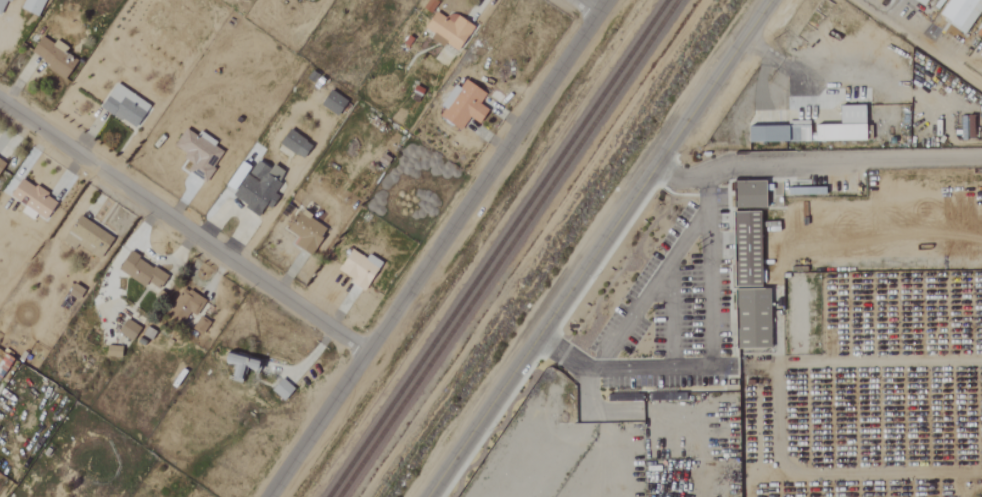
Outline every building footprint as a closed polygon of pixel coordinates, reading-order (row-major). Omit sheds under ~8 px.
[(2,16),(8,0),(0,0),(0,15),(2,16)] [(22,9),(39,17),(47,0),(26,0),(22,9)] [(948,22),(964,33),(981,6),(981,0),(963,0),(948,22)] [(459,49),(469,24),(447,15),(445,18),(429,12),(421,32),(459,49)] [(70,77),(79,60),(66,54),(69,46),(58,40),(56,43),(42,36),(31,57),(70,77)] [(483,94),(461,81),(456,89),(451,86),(438,107),(441,109),(435,118),(458,131),(466,118),(476,124),(484,109),(477,105),(483,94)] [(152,102),(115,85),(103,110),(140,128),(152,102)] [(349,99),(330,91),(323,107),(342,115),(349,99)] [(836,125),(809,126),(809,142),(861,141),(860,106),(835,106),(836,125)] [(783,142),(805,142),(806,123),(783,122),(783,142)] [(742,128),(742,143),(782,142),(782,127),(742,128)] [(226,152),(216,146),(218,142),(202,131),(199,136),(188,128),(176,146),(189,154),(186,158),(194,163),(189,171),(207,182),(226,152)] [(315,143),(290,130),(282,146),(307,159),(315,143)] [(235,200),(266,215),(288,173),(261,159),(252,176),(248,174),(235,200)] [(228,183),(237,190),(253,167),(244,160),(228,183)] [(61,201),(24,178),(12,196),(27,205),(22,213),(34,220),(38,213),(49,220),(61,201)] [(764,207),(764,180),(732,180),(732,207),(764,207)] [(821,187),(784,189),(785,196),(821,194),(821,187)] [(770,348),(770,287),(761,287),(760,211),(732,211),(734,348),(770,348)] [(330,231),(301,212),(289,230),(302,239),(297,245),(313,255),(330,231)] [(116,236),(79,216),(65,243),(77,249),(79,245),(103,258),(116,236)] [(383,260),(370,254),(369,257),(351,249),(339,274),(371,289),(383,260)] [(170,275),(132,252),(120,270),(147,287),(149,282),(161,289),(170,275)] [(167,311),(185,322),(191,313),(196,316),(207,299),(183,285),(167,311)] [(204,335),(211,322),(201,317),(194,329),(204,335)] [(137,340),(142,326),(126,320),(121,335),(137,340)] [(234,364),(233,380),(246,381),(248,369),(264,370),(265,358),(229,355),(228,364),(234,364)] [(296,389),(283,378),(273,391),(285,401),(296,389)]
